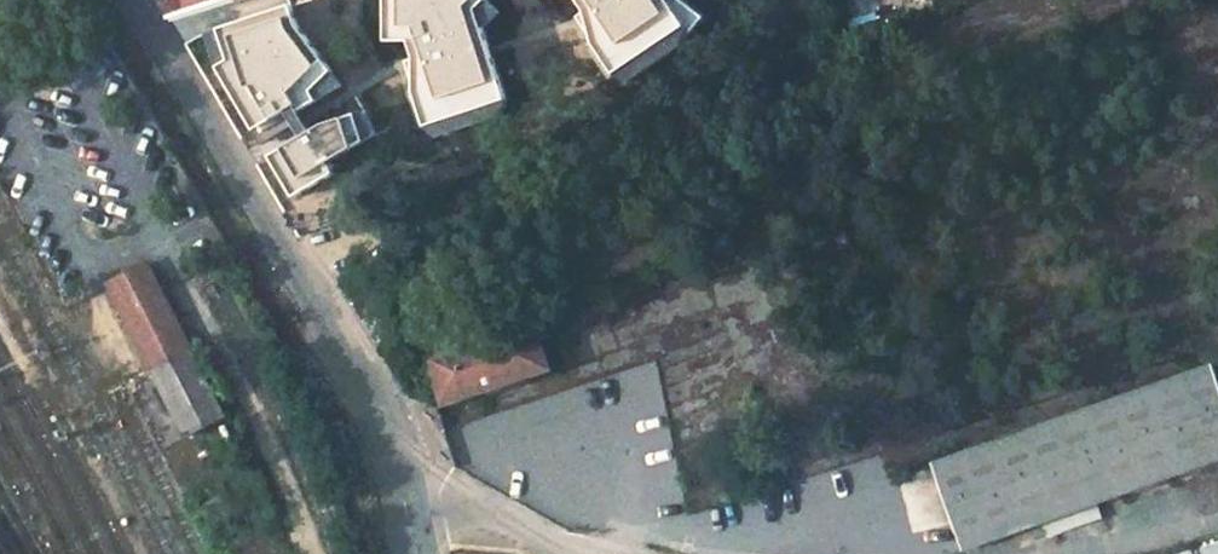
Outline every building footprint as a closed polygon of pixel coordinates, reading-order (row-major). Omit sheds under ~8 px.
[(184,18),(237,0),(174,0),(184,18)] [(275,140),(257,109),(297,97),(309,136),(321,132),(317,123),(355,111),(335,53),(289,68),(261,0),(237,0),(184,18),(236,112),(241,113),(261,148),(275,140)] [(327,227),(312,188),(304,192),(291,170),(277,177),(310,233),(324,228),(327,227)] [(225,418),(149,265),(108,285),(185,438),(225,418)] [(436,351),(451,396),(553,362),(539,319),(509,327),(513,337),(467,352),(463,342),(436,351)] [(509,327),(463,342),(467,352),(513,337),(509,327)] [(1217,455),(1217,360),(943,448),(973,534),(1217,455)]
